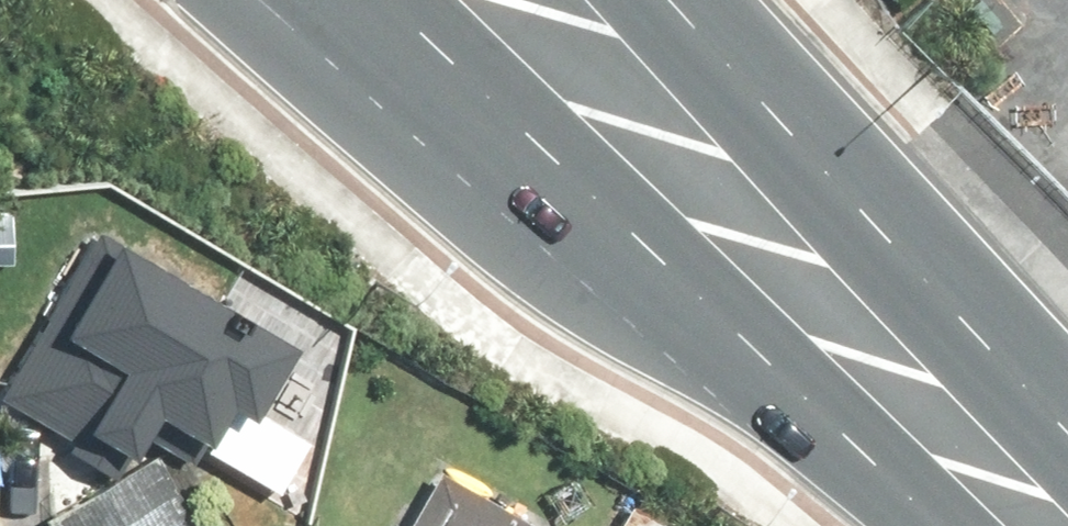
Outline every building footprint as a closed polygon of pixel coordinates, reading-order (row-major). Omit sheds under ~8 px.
[(97,220),(1,372),(120,446),(137,419),(188,451),(223,395),(243,408),(287,339),(97,220)] [(441,459),(406,525),(574,525),(441,459)] [(145,461),(38,515),(44,525),(179,525),(145,461)]
